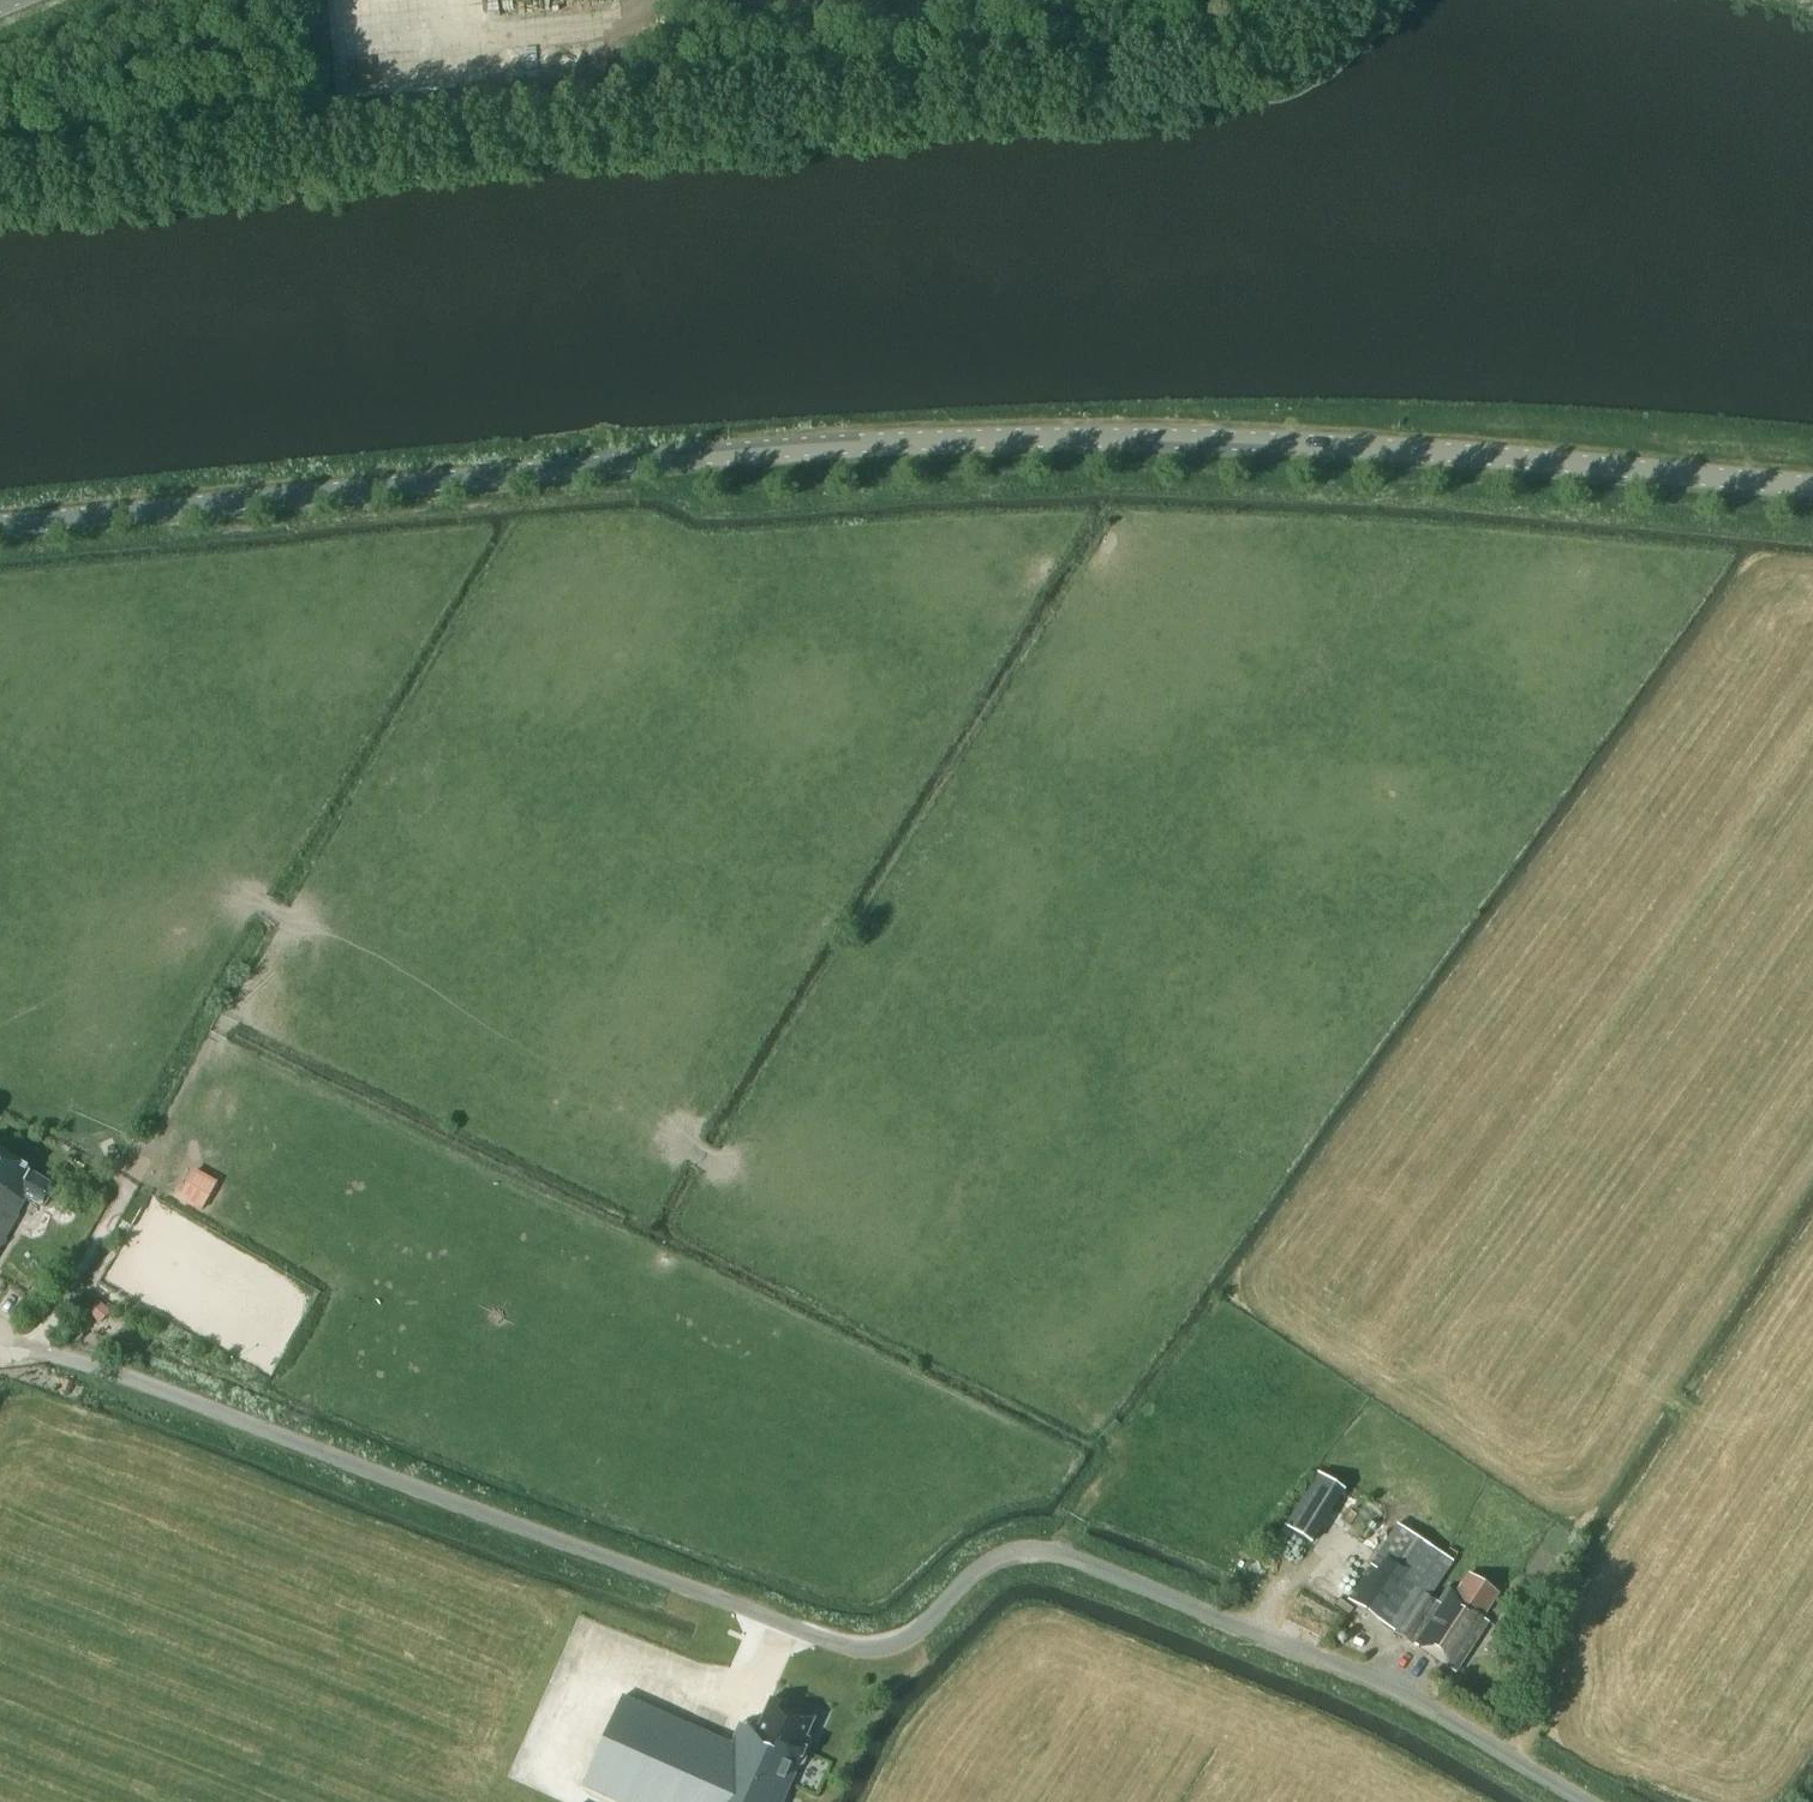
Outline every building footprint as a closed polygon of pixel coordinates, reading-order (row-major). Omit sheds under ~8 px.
[(56,1187),(27,1170),(28,1169),(0,1153),(0,1246),(19,1214),(17,1213),(25,1198),(43,1208),(56,1187)] [(137,1222),(111,1279),(125,1285),(145,1241),(149,1242),(155,1230),(137,1222)] [(103,1297),(93,1312),(104,1320),(115,1306),(103,1297)] [(1291,1524),(1321,1540),(1351,1483),(1321,1468),(1291,1524)] [(1396,1524),(1349,1600),(1386,1623),(1410,1584),(1431,1597),(1454,1560),(1396,1524)] [(1482,1617),(1498,1593),(1469,1575),(1457,1592),(1451,1589),(1448,1587),(1438,1602),(1420,1590),(1393,1631),(1454,1671),(1456,1669),(1458,1670),(1489,1622),(1482,1617)] [(1521,1627),(1504,1615),(1497,1627),(1514,1638),(1521,1627)] [(775,1700),(770,1698),(757,1729),(742,1722),(741,1724),(739,1723),(729,1745),(719,1741),(719,1740),(623,1697),(583,1786),(618,1801),(786,1801),(800,1771),(796,1770),(808,1741),(805,1740),(814,1719),(791,1709),(791,1708),(788,1706),(787,1702),(779,1698),(775,1700)]
